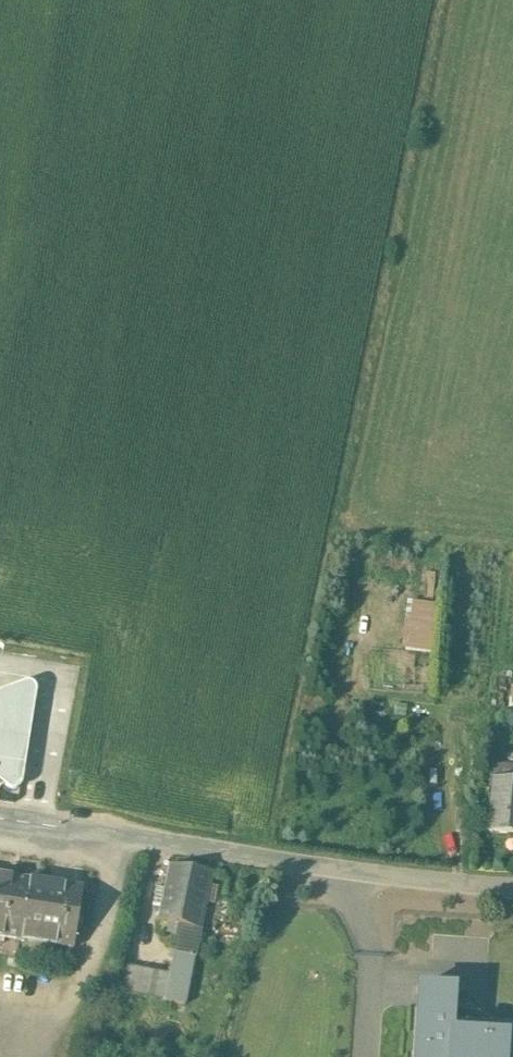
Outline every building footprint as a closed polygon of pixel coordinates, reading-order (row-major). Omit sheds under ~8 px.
[(19,755),(30,695),(28,690),(23,686),(0,694),(0,763),(19,755)] [(0,763),(0,787),(1,787),(5,784),(10,788),(12,789),(16,789),(18,788),(21,786),(22,783),(26,752),(19,755),(0,763)] [(491,779),(488,835),(512,836),(512,780),(491,779)] [(211,873),(170,865),(165,889),(156,887),(152,904),(161,906),(158,920),(170,922),(168,931),(177,933),(179,924),(200,928),(211,873)] [(0,875),(0,935),(74,946),(82,886),(0,875)] [(200,928),(179,924),(177,933),(169,974),(163,1001),(184,1005),(200,928)] [(128,966),(121,992),(131,994),(137,968),(128,966)] [(169,974),(137,967),(137,968),(131,994),(163,1001),(169,974)] [(417,987),(413,1056),(512,1056),(512,1029),(455,1025),(457,989),(417,987)]
